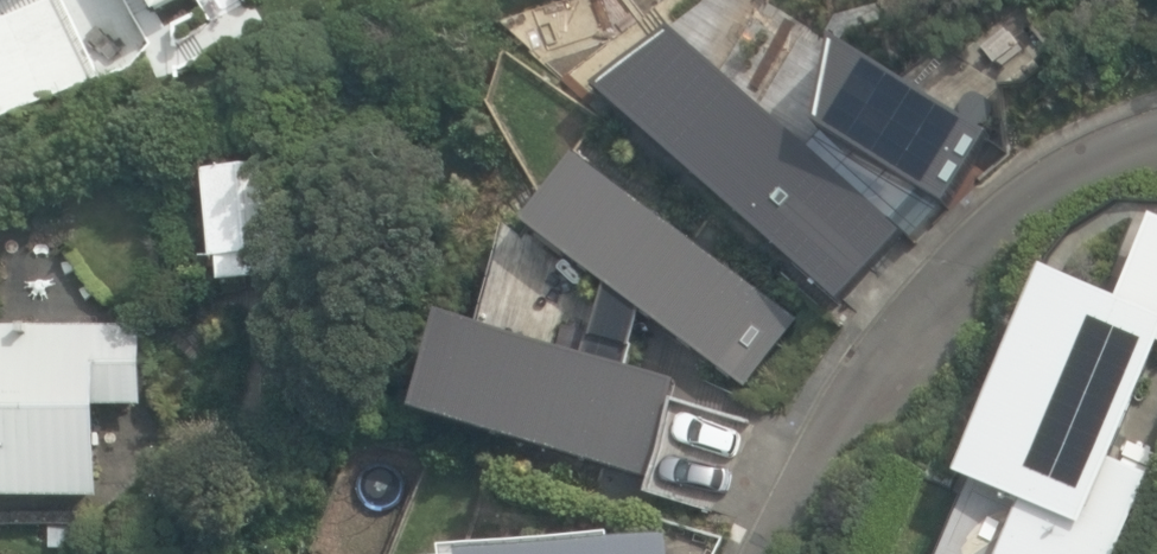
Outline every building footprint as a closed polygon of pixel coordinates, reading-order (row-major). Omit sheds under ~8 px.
[(0,20),(0,108),(6,120),(100,74),(64,0),(42,0),(0,20)] [(163,20),(197,0),(152,0),(163,20)] [(676,28),(600,89),(848,308),(908,236),(919,246),(951,208),(956,211),(1000,139),(851,51),(832,133),(817,153),(676,28)] [(453,322),(426,419),(652,481),(678,382),(632,370),(649,316),(750,390),(802,320),(584,161),(535,230),(613,289),(594,359),(453,322)] [(948,553),(1124,553),(1156,479),(1119,464),(1156,374),(1156,229),(1133,284),(1116,277),(1107,296),(1054,274),(966,481),(976,485),(948,553)] [(102,497),(101,406),(146,405),(145,323),(0,326),(0,499),(102,497)] [(671,540),(553,553),(673,553),(671,540)]
